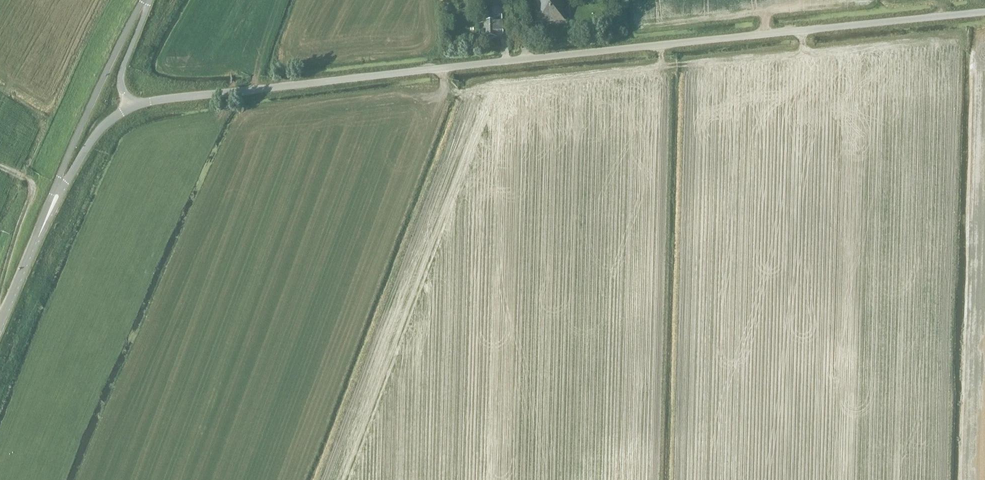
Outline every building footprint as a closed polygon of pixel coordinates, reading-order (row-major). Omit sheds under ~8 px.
[(565,21),(563,0),(533,0),(535,24),(565,21)] [(488,16),(488,22),(484,22),(484,39),(496,38),(496,33),(502,33),(502,15),(488,16)]
